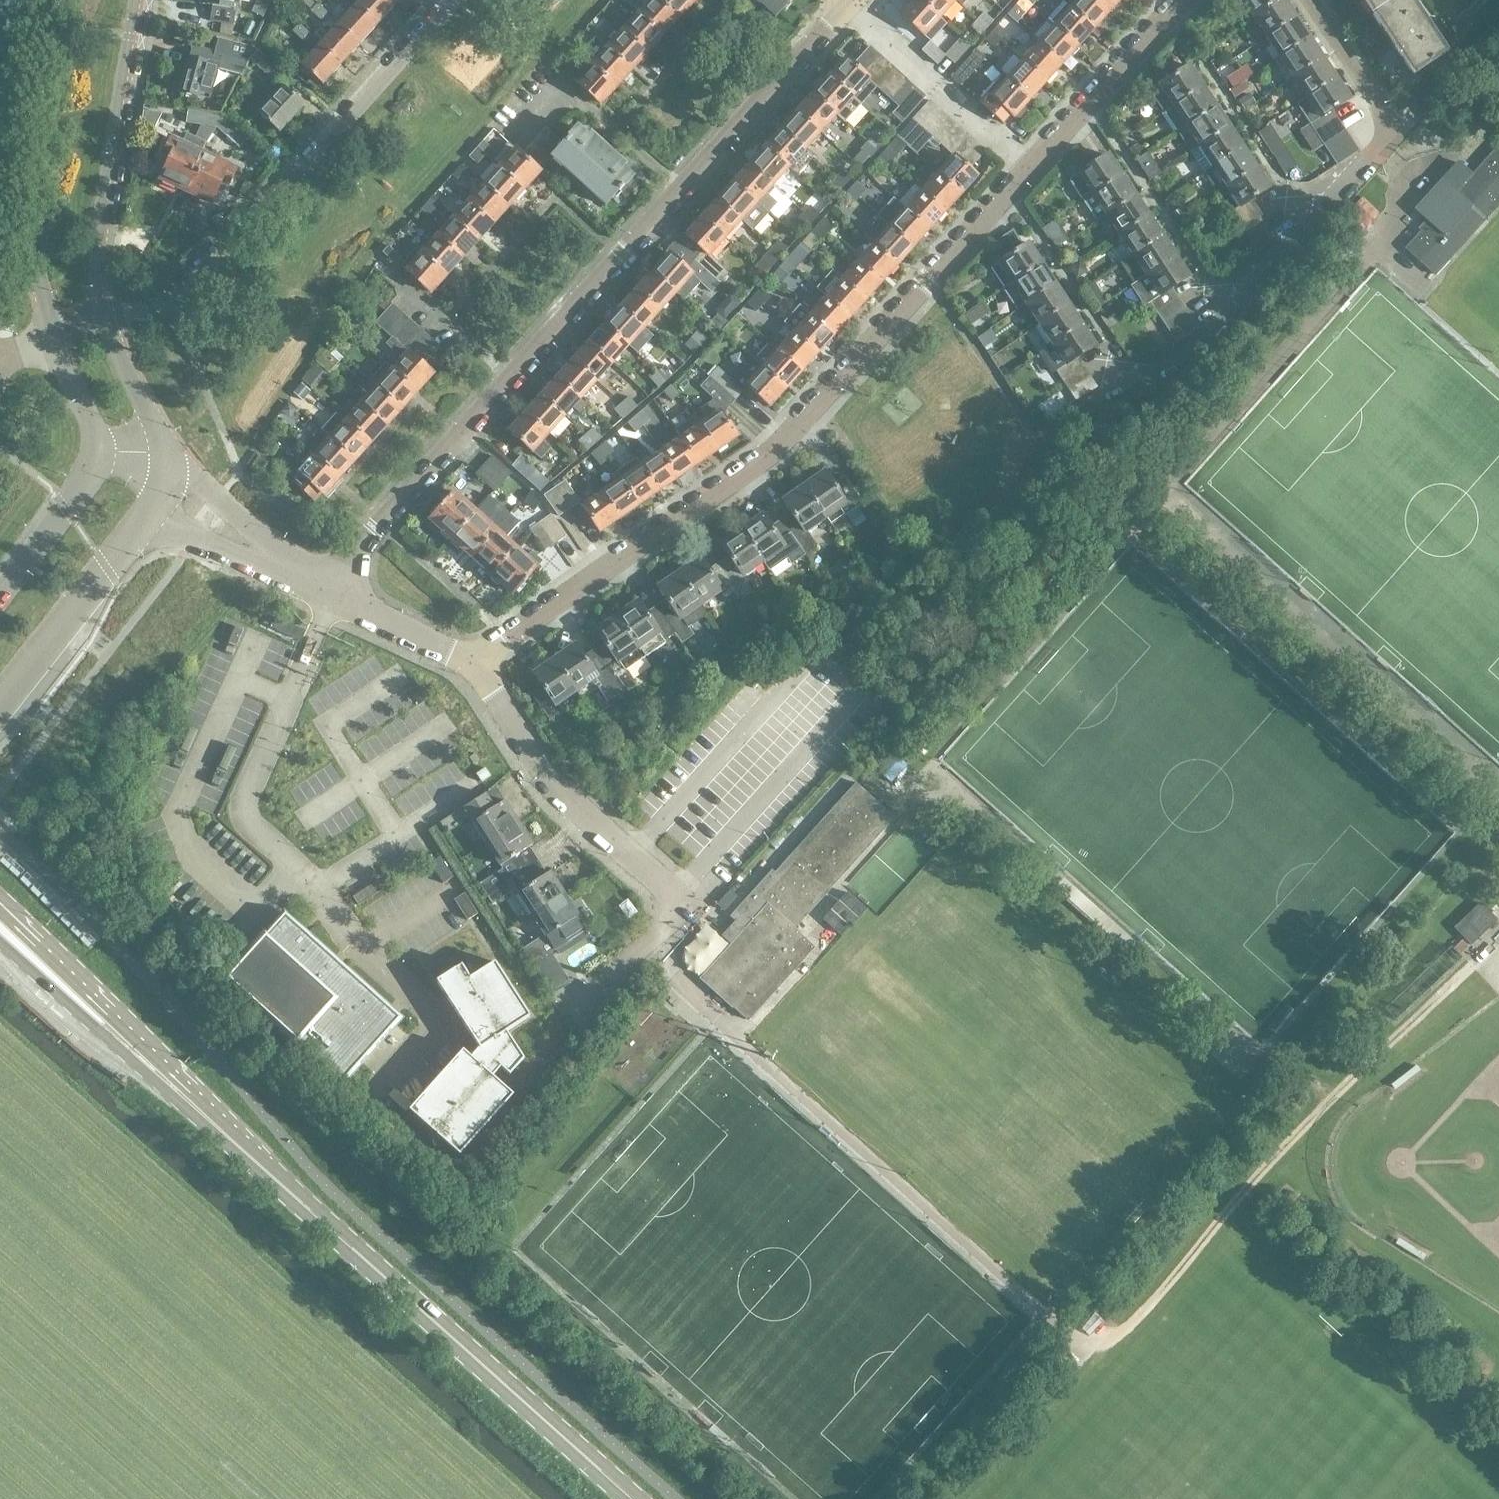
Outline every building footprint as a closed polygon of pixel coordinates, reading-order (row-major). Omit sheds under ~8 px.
[(201,5),(213,7),(210,20),(234,24),(238,0),(202,0),(201,5)] [(265,15),(272,0),(255,0),(251,8),(265,15)] [(356,4),(378,23),(397,3),(393,0),(359,0),(356,4)] [(639,14),(662,35),(678,18),(658,0),(651,0),(639,14)] [(678,18),(693,1),(693,0),(658,0),(678,18)] [(765,3),(762,6),(775,18),(787,4),(789,5),(793,0),(761,0),(765,3)] [(922,0),(914,0),(901,14),(924,35),(940,16),(922,0)] [(940,16),(955,0),(922,0),(940,16)] [(1026,0),(1020,0),(1016,5),(1026,14),(1033,6),(1026,0)] [(1071,8),(1094,29),(1110,11),(1097,0),(1079,0),(1071,8)] [(1110,11),(1120,0),(1097,0),(1110,11)] [(1253,17),(1279,0),(1242,0),(1253,17)] [(1253,17),(1266,37),(1295,18),(1283,0),(1279,0),(1253,17)] [(1443,53),(1408,0),(1362,0),(1411,74),(1443,53)] [(1094,29),(1071,8),(1064,1),(1048,19),(1055,26),(1078,47),(1094,29)] [(330,15),(317,4),(311,11),(324,23),(330,15)] [(356,4),(338,24),(360,44),(378,23),(356,4)] [(978,19),(988,28),(994,21),(984,12),(978,19)] [(614,23),(623,31),(647,52),(662,35),(639,14),(629,24),(620,16),(614,23)] [(1295,18),(1266,37),(1280,57),(1308,38),(1295,18)] [(971,27),(981,36),(988,28),(978,19),(971,27)] [(305,43),(312,36),(299,24),(292,31),(305,43)] [(338,24),(319,44),(341,64),(360,44),(338,24)] [(1008,34),(998,25),(991,32),(1001,41),(1008,34)] [(1055,26),(1039,44),(1062,64),(1078,47),(1055,26)] [(623,31),(608,48),(631,70),(647,52),(623,31)] [(1001,41),(991,32),(984,40),(994,49),(1001,41)] [(944,56),(954,65),(972,46),(962,37),(944,56)] [(1308,38),(1280,57),(1293,77),(1321,58),(1308,38)] [(241,76),(248,59),(258,50),(255,48),(254,49),(220,40),(216,54),(192,47),(179,93),(197,98),(199,91),(210,94),(216,69),(241,76)] [(322,85),(341,64),(319,44),(300,65),(322,85)] [(1039,44),(1023,61),(1046,82),(1062,64),(1039,44)] [(870,47),(853,66),(863,74),(879,55),(870,47)] [(608,48),(594,63),(591,60),(589,63),(616,87),(631,70),(608,48)] [(986,58),(976,49),(958,68),(969,78),(986,58)] [(284,74),(258,50),(248,59),(276,83),(284,74)] [(879,55),(863,74),(869,79),(872,82),(889,64),(879,55)] [(1321,58),(1293,77),(1306,97),(1335,79),(1321,58)] [(846,59),(829,77),(852,98),(869,79),(863,74),(853,66),(846,59)] [(1023,61),(1007,79),(1030,100),(1046,82),(1023,61)] [(1251,62),(1228,75),(1237,92),(1260,79),(1251,62)] [(616,87),(589,63),(588,65),(590,67),(576,83),(600,105),(616,87)] [(889,64),(872,82),(881,91),(898,72),(889,64)] [(1188,66),(1160,84),(1150,91),(1164,112),(1202,87),(1188,66)] [(898,72),(881,91),(891,99),(907,80),(898,72)] [(1030,100),(1007,79),(1004,76),(980,103),(1003,124),(1011,115),(1014,118),(1016,116),(1018,118),(1026,109),(1024,107),(1030,100)] [(860,105),(852,98),(829,77),(814,95),(837,115),(845,123),(860,105)] [(1335,79),(1306,97),(1320,118),(1310,124),(1317,134),(1338,120),(1332,110),(1348,99),(1335,79)] [(907,80),(891,99),(899,106),(916,88),(907,80)] [(279,133),(304,105),(284,87),(259,115),(279,133)] [(1164,112),(1177,132),(1188,125),(1215,107),(1202,87),(1164,112)] [(916,88),(899,106),(893,114),(902,123),(926,96),(916,88)] [(837,115),(814,95),(798,112),(821,133),(837,115)] [(954,156),(938,174),(961,194),(977,176),(973,172),(990,154),(931,101),(907,127),(916,136),(923,128),(954,156)] [(1190,152),(1201,145),(1216,135),(1229,127),(1215,107),(1188,125),(1177,132),(1190,152)] [(216,128),(222,116),(188,110),(186,123),(216,128)] [(821,133),(798,112),(782,130),(787,135),(805,151),(821,133)] [(216,128),(225,135),(239,148),(247,138),(222,116),(216,128)] [(1338,120),(1317,134),(1323,144),(1345,130),(1338,120)] [(1275,156),(1287,148),(1270,124),(1258,132),(1275,156)] [(624,166),(590,135),(579,125),(571,135),(569,137),(570,138),(565,144),(546,127),(521,154),(540,172),(553,158),(605,206),(623,186),(624,187),(632,178),(622,169),(624,166)] [(1229,127),(1216,135),(1201,145),(1214,166),(1242,147),(1229,127)] [(805,151),(787,135),(782,130),(766,148),(789,168),(798,176),(814,158),(805,151)] [(1345,130),(1323,144),(1330,154),(1351,140),(1345,130)] [(867,142),(877,151),(883,144),(873,135),(867,142)] [(906,146),(897,137),(881,155),(891,163),(906,146)] [(160,180),(188,193),(200,169),(195,166),(201,153),(171,138),(163,156),(169,159),(160,180)] [(1351,140),(1330,154),(1337,165),(1359,151),(1351,140)] [(860,150),(870,159),(877,151),(867,142),(860,150)] [(540,172),(521,154),(508,143),(492,161),(500,168),(524,190),(540,172)] [(1473,175),(1458,161),(1415,209),(1426,220),(1418,229),(1421,232),(1406,249),(1436,275),(1498,205),(1498,146),(1473,175)] [(1242,147),(1214,166),(1204,172),(1217,193),(1222,190),(1227,186),(1255,168),(1242,147)] [(789,168),(766,148),(750,165),(773,186),(789,168)] [(1150,152),(1142,157),(1153,175),(1162,169),(1150,152)] [(236,169),(201,153),(195,166),(200,169),(188,193),(211,204),(221,183),(228,186),(236,169)] [(891,163),(881,155),(874,162),(884,171),(891,163)] [(1084,202),(1122,177),(1108,156),(1070,181),(1084,202)] [(773,186),(750,165),(734,183),(757,204),(769,214),(777,204),(766,194),(773,186)] [(524,190),(500,168),(485,185),(509,207),(524,190)] [(1222,190),(1235,210),(1241,206),(1269,188),(1255,168),(1227,186),(1222,190)] [(845,187),(852,179),(842,170),(835,178),(845,187)] [(938,174),(922,192),(945,212),(961,194),(938,174)] [(1107,216),(1136,197),(1122,177),(1084,202),(1097,222),(1107,216)] [(845,187),(835,178),(828,185),(838,194),(845,187)] [(866,191),(856,182),(849,190),(859,199),(866,191)] [(757,204),(734,183),(719,201),(742,221),(757,204)] [(485,185),(471,200),(468,197),(465,199),(469,203),(493,224),(509,207),(485,185)] [(859,199),(849,190),(842,198),(852,206),(859,199)] [(922,192),(906,209),(929,229),(945,212),(922,192)] [(1136,197),(1107,216),(1121,236),(1149,217),(1136,197)] [(1235,210),(1230,213),(1237,224),(1259,210),(1252,199),(1241,207),(1241,206),(1235,210)] [(742,221),(719,201),(703,218),(726,239),(742,221)] [(469,203),(456,217),(448,210),(446,212),(454,220),(478,241),(493,224),(469,203)] [(820,215),(819,214),(810,205),(803,213),(813,222),(820,215)] [(906,209),(890,227),(913,247),(929,229),(906,209)] [(1259,210),(1237,224),(1244,234),(1266,220),(1259,210)] [(813,222),(803,213),(796,220),(807,230),(813,222)] [(1149,217),(1121,236),(1134,256),(1162,237),(1149,217)] [(726,239),(703,218),(686,237),(702,251),(694,260),(720,284),(729,274),(710,257),(726,239)] [(834,227),(824,218),(817,226),(827,235),(834,227)] [(454,220),(440,235),(437,231),(435,233),(462,258),(478,241),(454,220)] [(1244,234),(1250,244),(1272,229),(1266,220),(1244,234)] [(827,235),(817,226),(811,233),(820,242),(827,235)] [(890,227),(875,245),(897,265),(913,247),(890,227)] [(1250,244),(1257,254),(1279,240),(1272,229),(1250,244)] [(462,258),(435,233),(431,230),(429,232),(437,239),(426,251),(418,244),(415,247),(447,276),(462,258)] [(1162,237),(1134,256),(1147,276),(1176,258),(1162,237)] [(1028,244),(1013,254),(1002,238),(996,242),(1007,258),(992,268),(1005,288),(1013,283),(1013,284),(1041,265),(1028,244)] [(788,250),(787,249),(778,241),(772,248),(782,257),(788,250)] [(875,245),(859,262),(881,282),(897,265),(875,245)] [(399,257),(388,247),(387,246),(381,253),(393,263),(399,257)] [(447,276),(415,247),(399,265),(431,293),(447,276)] [(782,257),(772,248),(756,266),(766,275),(782,257)] [(802,262),(792,253),(786,261),(795,269),(802,262)] [(670,255),(653,273),(677,294),(685,301),(701,283),(711,293),(720,284),(694,260),(686,269),(670,255)] [(1189,278),(1188,277),(1176,258),(1147,276),(1132,286),(1152,317),(1158,313),(1179,300),(1172,290),(1189,278)] [(795,269),(786,261),(779,268),(789,277),(795,269)] [(859,262),(843,280),(865,300),(881,282),(859,262)] [(1041,265),(1013,284),(1026,304),(1055,285),(1041,265)] [(677,294),(653,273),(638,291),(661,312),(677,294)] [(843,280),(827,298),(849,318),(865,300),(843,280)] [(1055,285),(1026,304),(1040,324),(1068,306),(1055,285)] [(770,297),(760,289),(754,296),(763,305),(770,297)] [(661,312),(638,291),(622,309),(645,330),(661,312)] [(732,310),(739,302),(730,295),(724,304),(732,310)] [(763,305),(754,296),(747,304),(757,312),(763,305)] [(827,298),(811,315),(833,335),(849,318),(827,298)] [(1179,300),(1158,313),(1165,324),(1186,310),(1179,300)] [(376,324),(386,333),(403,314),(393,305),(376,324)] [(1068,306),(1040,324),(1053,344),(1048,348),(1082,326),(1068,306)] [(645,330),(622,309),(606,326),(629,347),(645,330)] [(1186,310),(1165,324),(1171,334),(1192,320),(1186,310)] [(386,333),(391,338),(395,341),(412,322),(403,314),(386,333)] [(811,315),(795,333),(818,353),(833,335),(811,315)] [(1192,320),(1171,334),(1178,343),(1199,329),(1192,320)] [(412,322),(395,341),(404,349),(421,330),(412,322)] [(733,342),(741,335),(729,323),(728,324),(727,323),(721,330),(722,332),(733,342)] [(629,347),(606,326),(590,344),(613,365),(629,347)] [(1082,326),(1048,348),(1054,356),(1058,353),(1067,365),(1057,372),(1063,382),(1085,368),(1078,358),(1095,347),(1082,326)] [(421,330),(404,349),(413,358),(430,339),(421,330)] [(685,333),(691,338),(690,338),(700,347),(707,339),(697,331),(696,333),(693,330),(690,333),(687,330),(685,333)] [(795,333),(779,351),(802,371),(818,353),(795,333)] [(423,366),(413,358),(404,349),(395,341),(391,338),(386,344),(404,360),(393,372),(416,393),(432,375),(423,366)] [(700,347),(690,338),(684,345),(694,354),(700,347)] [(430,339),(413,358),(423,366),(440,347),(430,339)] [(613,365),(590,344),(574,362),(597,383),(613,365)] [(779,351),(763,368),(786,388),(802,371),(779,351)] [(717,368),(717,369),(706,359),(700,365),(711,375),(710,377),(736,400),(744,391),(717,368)] [(597,383),(574,362),(558,380),(582,400),(597,383)] [(416,393),(393,372),(385,364),(370,381),(378,388),(401,409),(416,393)] [(657,373),(665,383),(673,376),(665,366),(657,373)] [(769,407),(786,388),(763,368),(747,386),(769,407)] [(1085,368),(1063,382),(1070,392),(1092,378),(1085,368)] [(650,379),(659,389),(665,383),(657,373),(650,379)] [(704,411),(710,419),(700,426),(718,451),(738,437),(722,415),(726,410),(727,410),(736,400),(710,377),(700,387),(715,399),(704,411)] [(1092,378),(1070,392),(1077,402),(1098,388),(1092,378)] [(582,400),(558,380),(543,397),(566,418),(574,409),(581,415),(589,406),(582,400)] [(670,386),(663,392),(671,402),(679,395),(670,386)] [(378,388),(363,405),(386,427),(401,409),(378,388)] [(566,418),(543,397),(527,415),(550,436),(566,418)] [(629,414),(638,407),(629,397),(620,405),(629,414)] [(363,405),(347,423),(370,444),(386,427),(363,405)] [(629,414),(620,405),(614,411),(623,420),(629,414)] [(651,420),(642,410),(634,417),(643,427),(651,420)] [(370,444),(347,423),(336,413),(321,430),(331,440),(355,461),(370,444)] [(550,436),(527,415),(510,433),(534,454),(541,460),(551,448),(544,442),(550,436)] [(643,427),(634,417),(627,423),(636,433),(643,427)] [(718,451),(700,426),(694,417),(674,431),(681,440),(698,465),(718,451)] [(594,445),(602,438),(592,429),(585,435),(594,445)] [(594,445),(585,435),(578,442),(587,452),(594,445)] [(331,440),(316,457),(339,478),(355,461),(331,440)] [(681,440),(661,453),(679,479),(698,465),(681,440)] [(607,459),(614,453),(606,443),(599,449),(607,459)] [(607,459),(599,449),(591,456),(600,466),(607,459)] [(661,453),(642,467),(660,492),(679,479),(661,453)] [(521,456),(511,466),(540,492),(549,482),(521,456)] [(316,457),(298,476),(293,482),(316,503),(339,478),(316,457)] [(511,475),(492,457),(484,466),(503,484),(511,475)] [(660,492),(642,467),(636,459),(617,472),(623,481),(640,506),(660,492)] [(503,484),(484,466),(475,475),(495,493),(503,484)] [(827,473),(806,487),(827,519),(831,525),(863,503),(844,475),(834,482),(827,473)] [(544,496),(558,517),(580,502),(565,481),(544,496)] [(623,481),(603,494),(621,519),(640,506),(623,481)] [(827,519),(806,487),(784,502),(791,512),(782,519),(807,554),(818,546),(808,532),(827,519)] [(430,520),(452,540),(476,514),(454,493),(430,520)] [(601,533),(621,519),(603,494),(583,508),(601,533)] [(476,514),(452,540),(472,558),(510,515),(500,506),(485,522),(476,514)] [(510,515),(472,558),(491,575),(515,548),(505,539),(519,523),(510,515)] [(555,544),(565,537),(551,516),(541,523),(555,544)] [(765,516),(743,530),(765,562),(783,549),(793,564),(807,554),(782,519),(772,526),(765,516)] [(555,544),(541,523),(531,530),(545,551),(555,544)] [(765,562),(743,530),(722,545),(729,555),(720,562),(745,598),(752,592),(746,584),(750,582),(745,575),(765,562)] [(515,548),(491,575),(513,595),(537,568),(543,562),(532,552),(526,558),(515,548)] [(703,558),(681,573),(703,605),(721,592),(725,599),(733,593),(738,599),(742,596),(743,598),(745,598),(720,562),(710,569),(703,558)] [(703,605),(681,573),(660,588),(667,599),(657,605),(682,643),(694,635),(691,630),(683,618),(703,605)] [(640,602),(618,617),(646,657),(666,643),(664,641),(675,634),(682,643),(657,605),(647,612),(640,602)] [(269,614),(268,618),(265,622),(264,624),(285,634),(289,636),(294,626),(269,614)] [(646,657),(618,617),(597,632),(604,642),(594,649),(624,692),(636,684),(626,670),(646,657)] [(624,692),(594,649),(584,656),(577,645),(556,660),(577,691),(596,679),(601,686),(598,688),(608,702),(605,705),(610,712),(629,699),(624,692)] [(577,691),(556,660),(535,675),(542,685),(531,694),(550,721),(563,711),(558,705),(577,691)] [(900,757),(888,770),(875,783),(891,798),(915,771),(900,757)] [(476,775),(482,783),(491,777),(485,768),(476,775)] [(895,819),(861,788),(856,783),(776,873),(772,870),(753,891),(795,929),(895,819)] [(463,809),(440,823),(447,834),(469,820),(485,844),(518,823),(504,801),(495,807),(486,794),(475,801),(463,809)] [(518,823),(485,844),(498,866),(500,865),(502,869),(479,884),(485,893),(526,867),(517,854),(531,845),(518,823)] [(548,872),(530,884),(522,870),(526,867),(485,893),(492,905),(516,890),(518,893),(517,893),(530,915),(562,894),(548,872)] [(729,890),(716,904),(724,912),(737,897),(729,890)] [(825,914),(842,932),(867,907),(851,890),(825,914)] [(801,934),(795,929),(753,891),(731,916),(737,922),(729,931),(737,938),(700,979),(732,1009),(733,1008),(748,1022),(815,948),(800,934),(801,934)] [(562,894),(530,915),(544,937),(523,950),(541,977),(558,966),(549,952),(553,950),(553,949),(583,930),(575,917),(576,916),(562,894)] [(1471,944),(1498,919),(1481,901),(1454,926),(1471,944)] [(338,1085),(395,1021),(282,919),(225,982),(338,1085)] [(509,1077),(524,1061),(506,1033),(530,1017),(496,963),(471,979),(462,965),(437,982),(475,1041),(464,1051),(463,1050),(408,1110),(458,1156),(513,1096),(492,1078),(500,1069),(509,1077)] [(101,1065),(120,1080),(125,1072),(106,1058),(101,1065)]
